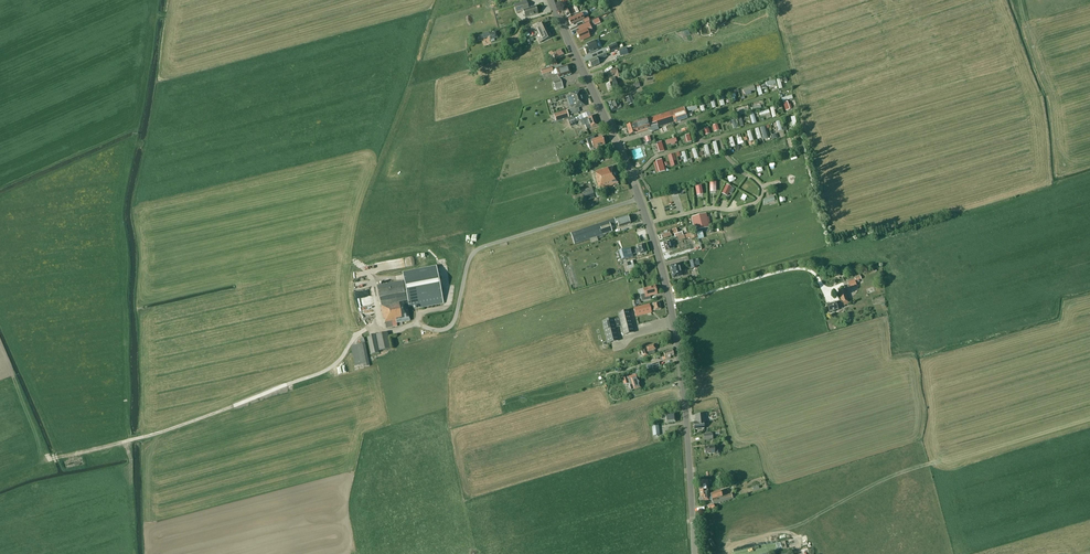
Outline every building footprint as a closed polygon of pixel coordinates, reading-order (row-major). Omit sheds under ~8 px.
[(529,8),(526,1),(514,5),(517,13),(523,11),(525,18),(538,14),(535,6),(529,8)] [(570,16),(571,16),(575,14),(573,9),(576,7),(575,4),(564,9),(567,17),(570,16)] [(581,13),(568,19),(571,25),(582,20),(584,23),(590,21),(588,17),(584,19),(582,16),(581,13)] [(578,33),(580,40),(583,38),(584,39),(590,37),(588,32),(592,30),(589,22),(578,27),(581,32),(578,33)] [(536,30),(538,34),(547,30),(544,23),(533,28),(534,31),(536,30)] [(547,30),(538,34),(540,38),(538,39),(539,42),(550,37),(547,30)] [(488,33),(482,35),(478,36),(479,40),(489,37),(491,42),(494,41),(494,39),(497,38),(495,32),(488,34),(488,33)] [(597,50),(593,41),(586,44),(587,47),(584,49),(586,55),(597,50)] [(615,43),(608,47),(610,52),(617,48),(615,43)] [(628,54),(626,48),(618,51),(619,54),(620,57),(625,55),(628,54)] [(554,58),(563,54),(561,50),(552,53),(552,51),(549,53),(550,56),(553,55),(554,58)] [(601,59),(606,57),(605,54),(589,62),(590,64),(589,64),(590,67),(591,67),(591,68),(599,64),(598,63),(602,61),(601,59)] [(568,65),(562,67),(561,64),(552,67),(553,70),(557,69),(560,77),(564,76),(571,74),(568,65)] [(553,72),(552,67),(540,70),(542,75),(553,72)] [(618,68),(610,70),(612,75),(615,74),(617,79),(621,78),(618,68)] [(618,90),(616,84),(614,77),(608,79),(610,84),(606,85),(608,93),(614,91),(618,90)] [(779,78),(765,83),(767,88),(777,85),(779,90),(783,89),(779,78)] [(563,89),(561,80),(553,82),(556,91),(563,89)] [(585,106),(580,90),(569,93),(570,96),(567,97),(570,108),(573,106),(574,108),(569,109),(571,114),(579,112),(578,108),(585,106)] [(634,103),(631,96),(625,98),(628,105),(634,103)] [(607,102),(611,112),(621,108),(620,105),(618,105),(616,99),(613,100),(607,102)] [(777,105),(769,107),(773,119),(777,118),(774,110),(778,109),(777,105)] [(684,108),(680,109),(649,119),(632,124),(633,124),(626,126),(629,135),(636,133),(635,132),(639,131),(647,128),(648,131),(652,131),(658,129),(658,128),(683,120),(687,118),(684,108)] [(569,118),(567,110),(566,110),(553,114),(556,122),(569,118)] [(591,128),(597,125),(593,115),(582,120),(585,126),(586,129),(588,128),(591,127),(591,128)] [(580,120),(578,116),(574,118),(573,118),(570,119),(572,126),(576,124),(575,122),(580,120)] [(779,136),(784,134),(779,121),(775,123),(779,136)] [(586,139),(590,150),(591,150),(591,149),(590,149),(590,148),(592,147),(593,148),(592,149),(605,145),(602,137),(595,139),(593,136),(586,139)] [(718,143),(720,150),(727,148),(724,141),(718,143)] [(599,189),(618,183),(612,166),(594,172),(596,177),(595,177),(599,189)] [(725,198),(730,186),(726,184),(720,196),(725,198)] [(584,201),(595,197),(592,190),(591,190),(590,189),(585,191),(586,195),(583,196),(584,201)] [(599,190),(600,191),(595,193),(597,198),(601,196),(600,193),(605,192),(603,189),(599,190)] [(691,217),(695,231),(709,227),(706,214),(691,217)] [(619,228),(631,224),(628,216),(615,220),(615,219),(609,221),(611,225),(618,223),(619,228)] [(597,237),(611,232),(608,222),(571,233),(575,244),(589,239),(597,237)] [(674,234),(677,233),(676,228),(661,233),(662,238),(672,235),(671,233),(673,233),(674,234)] [(671,249),(674,248),(672,240),(669,241),(663,243),(665,251),(671,249)] [(639,255),(646,253),(644,244),(637,246),(638,249),(631,251),(630,248),(619,252),(621,260),(632,257),(632,255),(639,253),(639,255)] [(673,278),(682,276),(679,263),(669,266),(673,278)] [(419,308),(444,304),(436,265),(412,270),(416,291),(379,298),(383,319),(385,319),(386,328),(397,326),(397,323),(410,321),(407,307),(418,305),(419,308)] [(403,281),(377,286),(379,297),(405,291),(403,281)] [(657,294),(655,286),(644,289),(645,294),(640,295),(642,302),(651,299),(650,296),(657,294)] [(838,289),(842,301),(836,302),(828,305),(830,312),(839,309),(838,306),(843,305),(843,306),(850,304),(848,299),(847,299),(845,293),(846,292),(845,287),(838,289)] [(634,309),(636,317),(652,313),(651,312),(655,311),(661,310),(659,302),(653,304),(653,305),(650,305),(634,309)] [(618,313),(619,318),(602,322),(608,344),(619,341),(615,328),(621,327),(623,335),(634,333),(629,311),(618,313)] [(379,351),(390,349),(387,333),(376,335),(379,351)] [(379,353),(375,335),(369,336),(370,338),(367,339),(371,355),(379,353)] [(364,368),(369,366),(365,344),(351,347),(355,367),(363,365),(364,368)] [(647,352),(656,349),(654,344),(646,347),(646,349),(641,350),(643,357),(649,356),(647,352)] [(671,357),(674,356),(672,350),(664,353),(666,360),(671,358),(671,357)] [(640,388),(636,377),(636,375),(622,379),(624,385),(629,384),(631,391),(640,388)] [(665,423),(675,422),(674,414),(665,415),(661,415),(661,420),(665,419),(665,423)] [(696,415),(696,422),(694,422),(694,429),(704,428),(703,422),(706,421),(706,414),(696,415)] [(717,449),(714,449),(714,446),(704,447),(705,454),(718,453),(717,449)] [(699,480),(700,491),(708,490),(707,484),(708,484),(708,480),(699,480)] [(708,490),(700,491),(700,498),(702,497),(702,501),(709,500),(708,497),(709,497),(708,490)] [(720,491),(710,495),(713,504),(732,499),(731,494),(722,497),(720,491)] [(775,551),(799,548),(798,539),(789,540),(789,543),(774,544),(775,551)]
